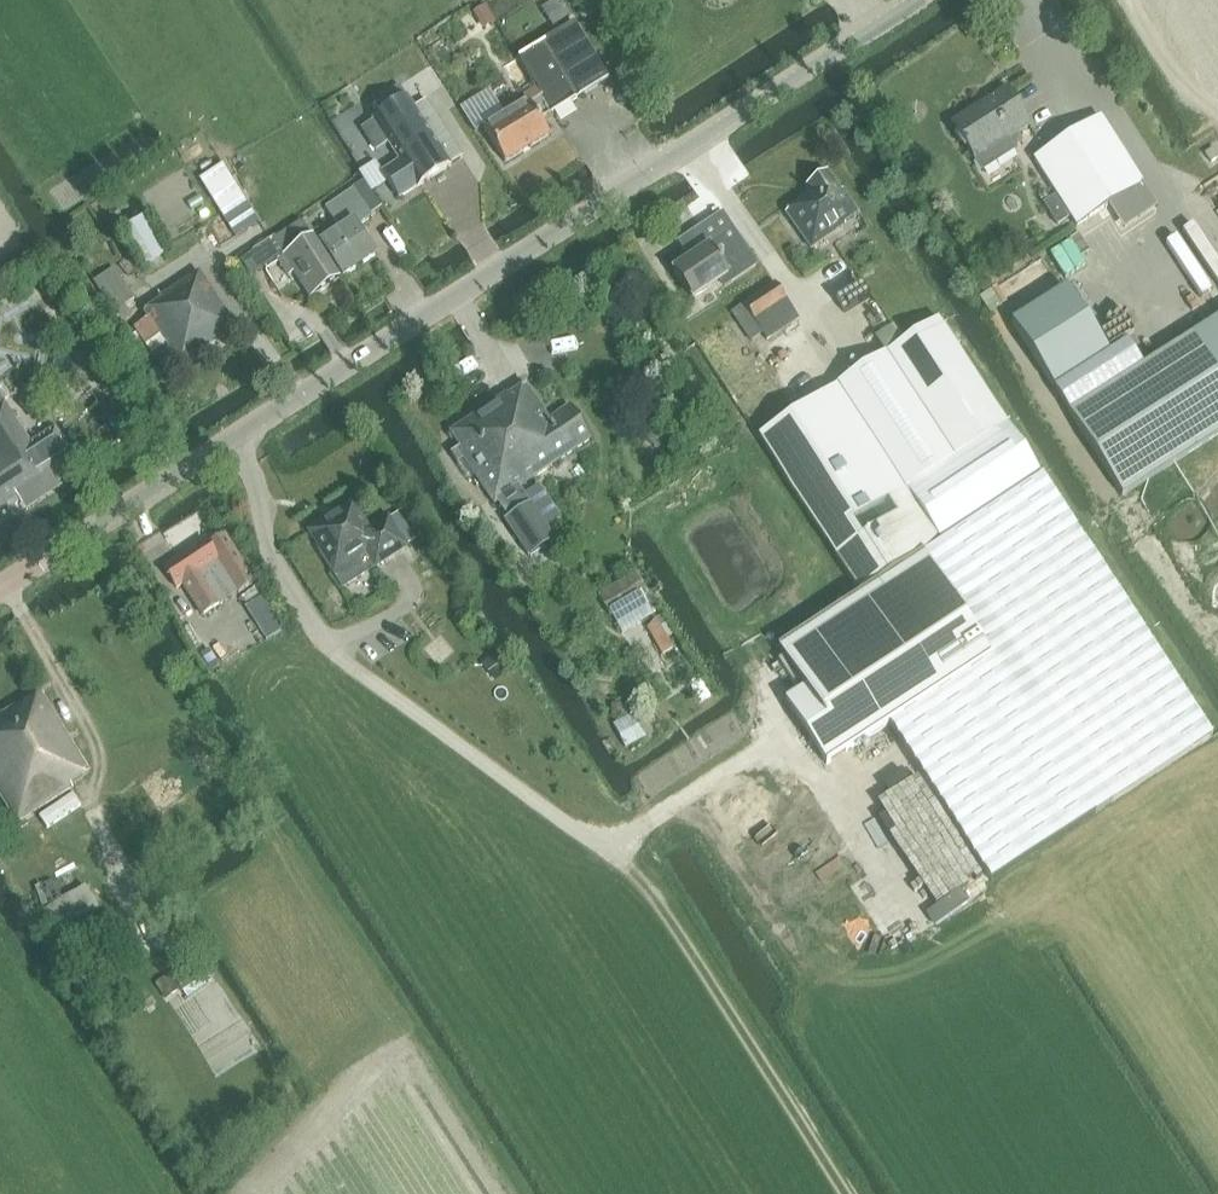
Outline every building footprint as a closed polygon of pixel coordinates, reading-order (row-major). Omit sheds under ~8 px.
[(545,6),(557,25),(572,15),(562,0),(554,0),(545,6)] [(549,114),(550,116),(609,80),(574,25),(516,61),(540,100),(528,107),(525,103),(482,129),(504,164),(547,138),(537,122),(549,114)] [(458,105),(471,126),(502,108),(488,86),(458,105)] [(978,162),(1031,128),(1008,91),(985,106),(989,111),(959,131),(978,162)] [(388,111),(405,101),(399,92),(382,102),(388,111)] [(406,100),(405,101),(388,111),(360,129),(376,154),(388,146),(399,164),(382,174),(387,183),(398,199),(415,188),(416,190),(450,168),(449,167),(462,159),(426,102),(413,110),(406,100)] [(1078,227),(1137,189),(1143,185),(1101,118),(1035,159),(1078,227)] [(1211,163),(1217,158),(1217,154),(1214,148),(1205,154),(1211,163)] [(361,171),(357,173),(365,184),(370,194),(387,183),(382,174),(374,162),(361,171)] [(258,222),(222,163),(199,178),(235,237),(258,222)] [(842,191),(841,192),(827,174),(807,188),(812,195),(810,197),(807,200),(806,199),(805,200),(804,199),(799,202),(800,204),(786,213),(811,248),(859,215),(842,191)] [(365,184),(353,191),(371,219),(382,212),(370,194),(365,184)] [(338,234),(320,246),(341,279),(374,258),(355,229),(371,219),(353,191),(323,211),(338,234)] [(730,284),(755,267),(721,215),(685,239),(696,256),(673,271),(692,301),(726,278),(730,284)] [(144,271),(168,257),(145,218),(122,232),(144,271)] [(309,234),(312,239),(317,246),(321,244),(326,240),(318,228),(314,231),(309,234)] [(398,258),(407,252),(393,230),(384,236),(398,258)] [(310,240),(292,252),(277,261),(288,278),(294,274),(311,300),(338,282),(310,240)] [(113,266),(92,278),(108,308),(130,296),(113,266)] [(134,331),(150,356),(164,377),(235,330),(198,274),(159,300),(160,302),(143,314),(147,320),(133,329),(134,331)] [(44,278),(43,292),(53,293),(54,279),(44,278)] [(766,342),(799,320),(774,283),(742,305),(766,342)] [(34,292),(30,285),(24,289),(24,288),(15,293),(16,294),(10,298),(13,304),(19,300),(20,301),(28,296),(28,295),(34,292)] [(1054,389),(1095,363),(1108,354),(1109,353),(1066,287),(1011,323),(1054,389)] [(1040,476),(939,320),(758,437),(825,541),(886,501),(896,516),(835,556),(860,595),(923,554),(1040,476)] [(1192,337),(1217,378),(1217,320),(1192,337)] [(1192,337),(1069,416),(1122,498),(1217,436),(1217,378),(1192,337)] [(1108,354),(1095,363),(1100,371),(1114,362),(1108,354)] [(494,505),(566,457),(592,440),(570,407),(549,421),(526,387),(507,399),(505,397),(451,433),(460,448),(450,455),(457,465),(464,460),(494,505)] [(74,463),(53,431),(29,447),(0,402),(0,511),(74,463)] [(649,438),(650,442),(655,447),(659,447),(667,439),(657,429),(649,438)] [(1209,737),(1040,476),(923,554),(988,654),(1092,813),(1209,737)] [(561,518),(539,485),(515,502),(537,535),(561,518)] [(352,507),(311,533),(324,552),(322,552),(335,571),(367,551),(376,565),(405,547),(388,520),(369,533),(352,507)] [(202,617),(255,583),(225,535),(208,546),(204,541),(165,567),(178,589),(182,587),(202,617)] [(988,654),(923,554),(860,595),(778,649),(805,690),(786,703),(802,728),(827,766),(888,725),(988,654)] [(648,596),(635,573),(598,595),(611,618),(648,596)] [(264,595),(246,607),(267,640),(285,628),(264,595)] [(643,600),(613,618),(618,627),(649,608),(643,600)] [(125,622),(135,616),(128,606),(119,613),(125,622)] [(658,617),(645,623),(658,653),(671,647),(658,617)] [(1092,813),(988,654),(888,725),(990,881),(1092,813)] [(42,694),(0,719),(0,796),(18,825),(72,791),(70,786),(90,774),(42,694)] [(627,704),(614,704),(614,717),(627,717),(627,704)] [(632,716),(613,726),(625,747),(643,737),(632,716)] [(55,934),(98,908),(85,886),(79,890),(67,873),(32,893),(43,912),(41,913),(55,934)] [(103,934),(91,915),(66,930),(80,950),(103,934)] [(169,978),(158,985),(167,998),(177,991),(169,978)]
